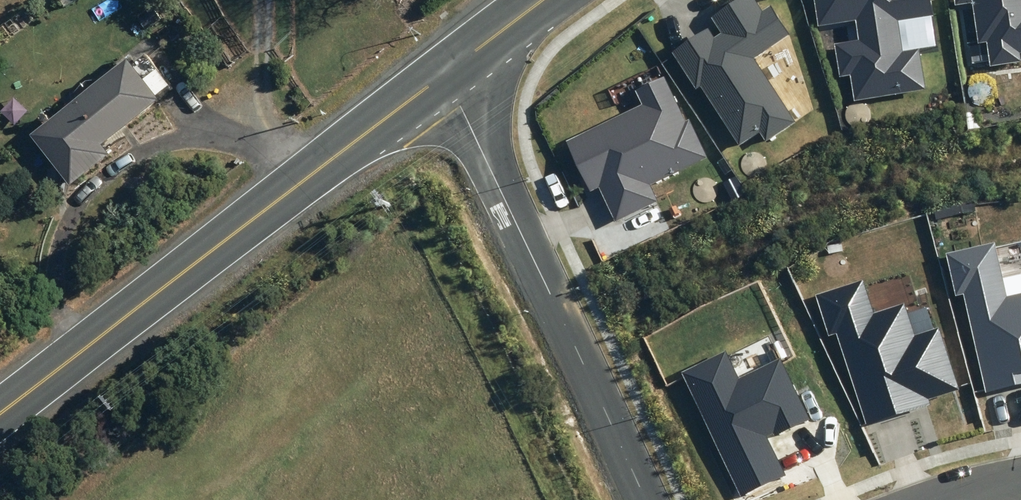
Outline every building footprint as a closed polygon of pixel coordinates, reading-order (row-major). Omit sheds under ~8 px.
[(744,143),(766,129),(770,135),(799,117),(761,56),(797,33),(778,3),(770,8),(766,0),(739,0),(716,14),(722,23),(680,49),(704,87),(707,86),(744,143)] [(824,25),(861,19),(864,37),(839,40),(845,74),(853,73),(857,97),(930,86),(923,47),(910,49),(904,13),(939,7),(938,0),(820,0),(824,25)] [(964,5),(976,3),(987,66),(1020,60),(1020,0),(963,0),(964,5)] [(105,153),(97,144),(154,98),(152,96),(166,84),(141,53),(127,65),(121,57),(25,135),(66,185),(105,153)] [(658,181),(714,155),(675,73),(643,88),(649,99),(572,135),(597,189),(604,185),(620,218),(666,197),(658,181)] [(1012,293),(1000,241),(955,251),(964,293),(970,292),(992,387),(1020,380),(1020,291),(1012,293)] [(842,331),(872,424),(938,403),(935,395),(962,387),(942,324),(922,331),(912,300),(879,310),(869,279),(825,294),(837,333),(842,331)] [(732,348),(687,369),(745,493),(790,472),(774,439),(815,420),(785,357),(745,375),(732,348)]
